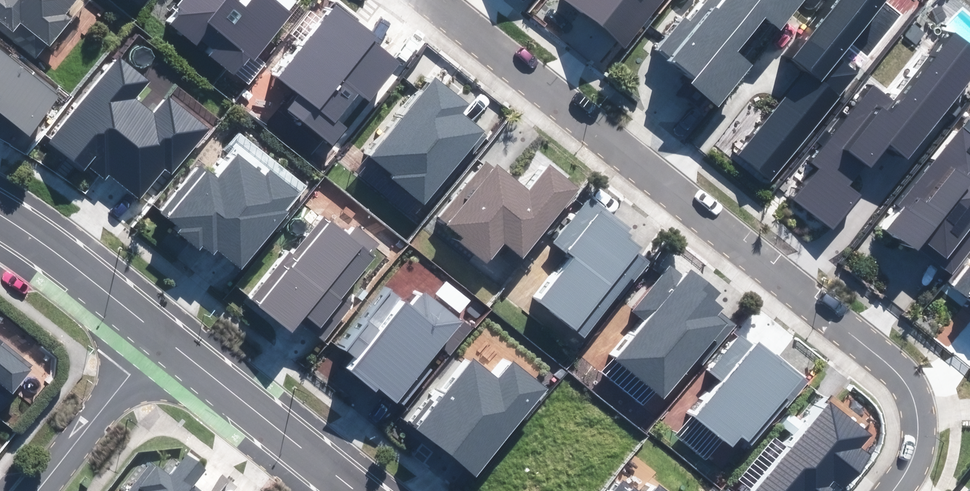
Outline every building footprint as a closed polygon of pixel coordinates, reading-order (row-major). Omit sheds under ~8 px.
[(38,56),(47,44),(50,46),(71,19),(64,14),(76,0),(0,0),(0,25),(38,56)] [(179,5),(185,10),(173,25),(235,74),(249,56),(254,60),(298,4),(293,0),(253,0),(247,7),(238,0),(183,0),(179,5)] [(625,48),(663,0),(564,0),(625,48)] [(718,104),(749,65),(734,53),(764,15),(780,28),(803,0),(710,0),(692,22),(688,19),(664,50),(691,72),(686,79),(718,104)] [(806,70),(739,155),(771,180),(858,72),(837,55),(881,0),(840,0),(793,59),(806,70)] [(338,4),(280,76),(301,93),(288,108),(332,144),(345,128),(336,120),(358,92),(368,99),(398,62),(372,42),(377,36),(338,4)] [(793,201),(835,233),(866,192),(858,186),(888,147),(906,161),(969,79),(969,43),(952,29),(898,100),(876,83),(817,160),(822,164),(793,201)] [(29,135),(59,98),(0,51),(0,112),(29,135)] [(119,58),(51,143),(83,168),(86,165),(105,179),(109,174),(139,198),(164,167),(172,174),(208,129),(169,98),(155,116),(134,99),(148,81),(119,58)] [(468,104),(436,78),(372,157),(396,176),(393,179),(424,204),(482,132),(459,114),(468,104)] [(887,224),(909,240),(914,234),(931,247),(927,252),(949,270),(969,243),(969,224),(968,222),(969,220),(969,117),(887,224)] [(199,166),(162,213),(181,228),(179,231),(200,248),(202,245),(214,254),(218,249),(241,268),(300,194),(271,171),(265,178),(238,156),(218,181),(199,166)] [(488,159),(439,219),(462,237),(460,240),(487,261),(504,241),(523,256),(578,188),(550,166),(529,192),(488,159)] [(630,229),(591,199),(555,243),(575,258),(540,301),(584,336),(632,276),(636,279),(652,258),(624,236),(630,229)] [(290,254),(253,300),(293,332),(304,318),(327,336),(353,303),(345,297),(374,259),(323,219),(293,256),(290,254)] [(686,277),(671,266),(635,311),(649,323),(618,361),(665,399),(696,360),(702,365),(734,326),(718,313),(723,307),(714,300),(719,293),(691,271),(686,277)] [(954,287),(969,300),(969,267),(954,287)] [(392,293),(346,350),(359,361),(351,371),(375,391),(378,387),(398,403),(444,346),(453,353),(471,330),(424,292),(411,309),(392,293)] [(756,348),(740,335),(711,372),(724,383),(697,418),(732,446),(742,435),(752,443),(783,404),(787,407),(807,382),(759,344),(756,348)] [(14,392),(34,367),(0,340),(0,381),(14,392)] [(431,401),(412,424),(477,476),(547,389),(513,362),(500,379),(475,359),(437,405),(431,401)] [(756,490),(840,490),(869,456),(859,448),(870,434),(828,401),(756,490)] [(190,488),(205,470),(187,455),(170,477),(154,464),(132,490),(194,490),(190,488)] [(624,480),(615,490),(638,490),(624,480)]
